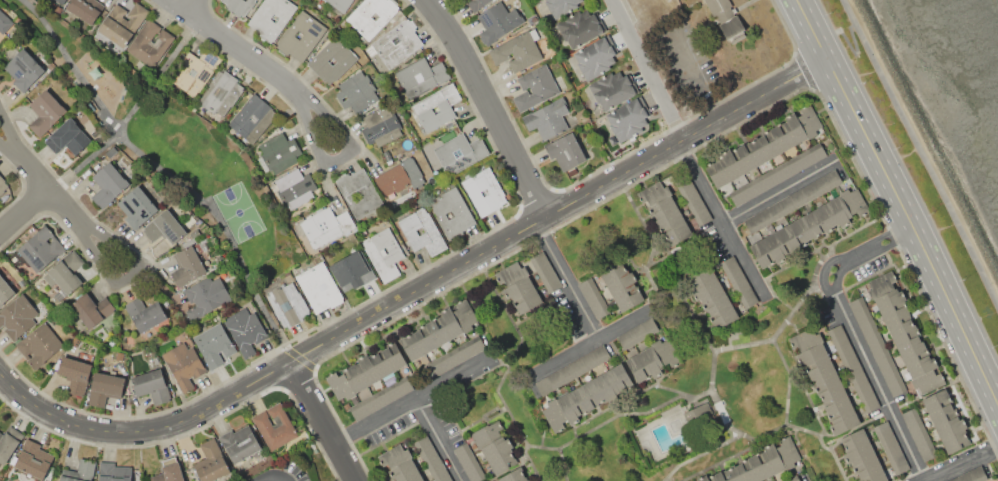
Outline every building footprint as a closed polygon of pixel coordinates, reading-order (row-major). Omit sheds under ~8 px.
[(65,9),(71,0),(84,0),(88,3),(90,0),(96,0),(104,5),(90,26),(65,9)] [(217,1),(218,0),(255,0),(243,18),(217,1)] [(248,23),(263,0),(288,0),(297,6),(272,43),(259,35),(261,32),(248,23)] [(344,14),(323,0),(353,0),(344,14)] [(345,19),(363,0),(394,0),(398,4),(396,5),(399,8),(368,41),(345,19)] [(472,12),(465,0),(492,0),(472,12)] [(477,15),(500,0),(508,12),(514,8),(520,17),(522,16),(525,22),(515,28),(514,27),(496,39),(497,40),(487,47),(484,45),(482,43),(481,42),(480,39),(479,36),(479,34),(486,29),(477,15)] [(545,1),(544,0),(582,0),(583,1),(577,4),(578,7),(553,20),(544,1),(545,1)] [(712,16),(703,0),(728,0),(731,5),(729,7),(734,15),(735,14),(744,29),(745,36),(731,43),(726,39),(718,24),(720,23),(715,15),(712,16)] [(97,30),(116,3),(127,10),(122,17),(127,21),(129,18),(126,15),(135,1),(149,11),(137,28),(136,27),(122,47),(97,30)] [(2,34),(0,32),(0,9),(14,21),(2,34)] [(327,27),(302,63),(289,53),(287,55),(285,54),(284,56),(277,51),(278,49),(275,47),(277,44),(276,44),(302,9),(327,27)] [(554,23),(578,10),(580,13),(587,9),(590,14),(593,12),(605,32),(572,51),(566,40),(565,41),(554,23)] [(424,44),(389,70),(377,53),(371,57),(365,48),(370,44),(405,18),(406,19),(407,18),(409,21),(411,19),(416,26),(414,28),(416,30),(414,31),(424,44)] [(126,50),(148,19),(160,27),(156,33),(155,32),(150,40),(154,42),(159,35),(158,34),(162,28),(174,37),(152,69),(126,50)] [(534,28),(539,38),(533,40),(528,30),(534,28)] [(487,50),(527,30),(542,59),(513,73),(507,61),(514,58),(511,53),(507,55),(509,58),(495,65),(487,50)] [(573,53),(608,34),(618,53),(612,56),(616,62),(610,66),(611,68),(587,82),(576,63),(578,62),(573,53)] [(336,35),(358,58),(328,87),(306,64),(336,35)] [(23,47),(45,69),(21,92),(12,82),(15,79),(3,67),(23,47)] [(222,59),(195,98),(171,82),(184,63),(181,61),(188,51),(198,57),(205,47),(222,59)] [(424,56),(430,67),(441,61),(450,77),(409,100),(394,72),(424,56)] [(47,65),(52,62),(56,68),(51,71),(47,65)] [(515,78),(545,63),(552,78),(559,74),(567,90),(558,95),(558,93),(518,113),(511,98),(527,90),(529,94),(531,93),(528,86),(525,88),(526,88),(522,90),(515,78)] [(246,88),(232,108),(229,106),(222,116),(217,112),(215,115),(197,102),(219,70),(220,71),(222,68),(240,80),(238,83),(246,88)] [(379,99),(355,114),(350,105),(346,108),(344,105),(342,106),(337,99),(343,95),(336,83),(359,68),(364,76),(367,74),(375,87),(372,89),(379,99)] [(604,112),(598,102),(597,103),(586,85),(611,71),(612,74),(618,71),(622,76),(626,74),(637,94),(604,112)] [(457,116),(423,136),(407,109),(417,103),(416,102),(452,82),(462,99),(450,105),(457,116)] [(45,88),(61,105),(62,105),(67,110),(38,137),(28,125),(38,115),(28,104),(45,88)] [(254,92),(273,108),(272,109),(277,113),(251,144),(228,124),(254,92)] [(520,117),(562,96),(570,112),(562,116),(568,128),(542,141),(535,127),(527,131),(520,117)] [(605,114),(636,97),(641,107),(643,106),(649,116),(644,119),(647,123),(640,127),(643,131),(628,140),(627,139),(619,144),(608,125),(610,124),(605,114)] [(716,189),(703,166),(720,157),(718,153),(729,148),(731,151),(785,121),(783,117),(793,112),(796,117),(801,114),(797,106),(808,100),(822,127),(815,131),(817,134),(807,139),(807,138),(716,189)] [(361,129),(367,126),(362,116),(387,104),(391,114),(394,112),(401,128),(399,129),(402,134),(377,147),(375,142),(369,145),(361,129)] [(70,116),(82,129),(81,129),(91,139),(75,155),(65,144),(55,153),(44,141),(70,116)] [(489,154),(447,177),(434,155),(435,154),(428,142),(436,138),(440,145),(456,136),(453,129),(458,126),(461,132),(463,131),(469,142),(480,136),(489,154)] [(281,131),(286,139),(292,136),(302,153),(296,157),(298,161),(275,175),(272,169),(269,171),(269,170),(264,172),(256,158),(261,156),(260,155),(263,153),(258,145),(281,131)] [(572,131),(586,160),(558,174),(542,144),(550,140),(551,142),(572,131)] [(735,207),(727,193),(819,142),(827,156),(735,207)] [(412,157),(423,176),(421,177),(424,182),(421,184),(422,186),(418,188),(417,186),(414,188),(410,180),(401,163),(412,157)] [(109,161),(129,184),(100,208),(90,197),(100,188),(91,177),(109,161)] [(372,177),(400,162),(401,163),(410,180),(382,195),(372,177)] [(461,182),(488,166),(508,201),(499,207),(499,208),(487,215),(486,214),(481,217),(461,182)] [(298,167),(302,176),(309,173),(318,189),(311,193),(316,202),(292,215),(273,180),(298,167)] [(363,167),(386,208),(357,224),(334,181),(337,179),(336,177),(344,172),(345,174),(347,173),(348,175),(363,167)] [(569,177),(566,171),(574,167),(577,173),(569,177)] [(743,220),(834,169),(841,182),(750,233),(743,220)] [(712,219),(698,226),(672,180),(686,172),(712,219)] [(9,186),(0,195),(0,175),(5,180),(4,181),(9,186)] [(691,234),(670,246),(661,229),(659,231),(653,221),(656,219),(649,207),(645,209),(642,202),(640,203),(635,193),(662,178),(672,195),(670,196),(691,234)] [(392,207),(387,196),(409,184),(415,194),(392,207)] [(455,185),(477,223),(449,240),(427,202),(455,185)] [(158,210),(134,230),(124,219),(127,216),(116,204),(138,186),(158,210)] [(748,245),(839,195),(838,193),(847,188),(849,192),(856,188),(869,211),(858,218),(855,213),(851,215),(852,217),(848,219),(850,223),(840,228),(839,227),(833,230),(832,229),(826,232),(807,242),(808,243),(800,247),(800,246),(784,255),(786,259),(775,265),(773,261),(760,268),(748,245)] [(329,206),(335,216),(346,210),(356,228),(321,247),(320,246),(314,249),(299,222),(329,206)] [(396,221),(421,207),(422,208),(423,207),(426,212),(427,212),(448,247),(431,257),(424,245),(413,251),(396,221)] [(167,208),(186,231),(171,243),(165,237),(164,238),(161,235),(152,242),(148,237),(146,238),(140,230),(167,208)] [(45,224),(66,247),(37,273),(16,250),(45,224)] [(388,226),(404,256),(394,262),(400,274),(383,283),(363,248),(364,248),(361,242),(363,241),(362,240),(388,226)] [(189,232),(197,228),(200,235),(192,238),(189,232)] [(207,271),(178,288),(169,273),(182,266),(179,261),(176,263),(172,255),(191,244),(207,271)] [(328,266),(360,248),(376,277),(354,290),(352,287),(343,292),(328,266)] [(73,249),(84,262),(71,272),(73,275),(75,273),(82,282),(67,295),(56,282),(50,287),(42,277),(48,272),(46,270),(70,250),(71,251),(73,249)] [(562,284),(548,292),(528,257),(542,249),(562,284)] [(542,301),(533,306),(534,308),(521,316),(514,304),(522,300),(520,297),(512,301),(511,299),(507,301),(501,289),(504,287),(502,282),(498,284),(489,269),(517,252),(530,274),(528,276),(542,301)] [(732,255),(759,302),(744,310),(718,263),(732,255)] [(598,272),(621,259),(628,272),(631,271),(639,285),(636,286),(644,300),(621,313),(598,272)] [(322,260),(343,298),(342,299),(343,301),(330,308),(329,306),(315,314),(294,276),(322,260)] [(710,265),(738,316),(714,329),(698,301),(694,303),(688,292),(692,290),(685,279),(710,265)] [(865,282),(891,270),(897,281),(891,283),(894,288),(896,287),(898,291),(901,290),(906,300),(903,301),(928,354),(930,353),(932,357),(933,357),(943,378),(942,379),(945,384),(919,396),(865,282)] [(16,293),(0,307),(0,275),(16,293)] [(219,276),(232,300),(222,306),(221,304),(204,313),(205,315),(191,323),(184,311),(195,305),(193,302),(190,303),(183,290),(209,276),(212,280),(219,276)] [(576,284),(589,276),(609,312),(595,319),(576,284)] [(266,296),(267,295),(266,292),(283,282),(285,286),(292,282),(298,292),(299,291),(310,312),(303,316),(305,319),(288,329),(286,325),(283,327),(279,320),(277,321),(272,311),(274,310),(266,296)] [(3,325),(0,327),(0,311),(11,302),(10,301),(22,292),(39,313),(32,318),(36,322),(13,341),(3,329),(5,328),(3,325)] [(86,292),(95,304),(105,296),(115,309),(89,329),(70,304),(86,292)] [(167,318),(139,334),(137,330),(139,330),(133,320),(131,321),(124,307),(126,306),(124,305),(140,296),(146,307),(157,301),(167,318)] [(846,303),(862,296),(906,391),(891,398),(846,303)] [(411,362),(398,339),(437,316),(436,314),(449,306),(452,311),(456,309),(453,304),(465,297),(478,320),(470,325),(472,329),(463,334),(463,333),(411,362)] [(222,321),(246,308),(249,314),(254,311),(268,337),(255,344),(253,342),(250,343),(256,353),(244,360),(222,321)] [(821,312),(830,308),(832,314),(824,318),(821,312)] [(44,321),(64,345),(34,369),(27,360),(34,354),(32,352),(26,357),(16,344),(44,321)] [(192,338),(220,322),(237,352),(226,358),(221,351),(218,353),(224,363),(211,370),(192,338)] [(839,323),(879,407),(866,414),(826,330),(839,323)] [(624,361),(650,345),(650,344),(659,339),(658,337),(666,332),(683,360),(670,368),(669,366),(661,370),(663,373),(652,379),(650,377),(637,384),(624,361)] [(485,347),(428,380),(421,367),(478,334),(485,347)] [(75,347),(70,344),(75,337),(80,340),(75,347)] [(407,364),(346,400),(344,397),(338,401),(324,377),(336,370),(337,372),(353,362),(352,361),(367,352),(370,357),(386,347),(384,344),(393,339),(407,364)] [(160,355),(183,342),(187,349),(192,346),(206,372),(194,379),(192,376),(188,378),(194,389),(183,395),(160,355)] [(860,423),(833,436),(828,426),(829,425),(828,421),(829,421),(804,368),(802,370),(795,355),(822,342),(860,423)] [(602,344),(610,357),(541,397),(534,383),(602,344)] [(123,353),(122,361),(114,360),(116,352),(123,353)] [(63,355),(93,365),(83,395),(82,394),(81,397),(67,392),(71,378),(57,373),(63,355)] [(541,411),(548,407),(546,403),(555,397),(556,399),(621,362),(634,386),(622,393),(625,398),(610,406),(606,401),(603,403),(602,401),(595,406),(596,407),(581,415),(582,417),(570,424),(567,420),(562,423),(564,426),(554,432),(541,411)] [(130,378),(160,368),(170,400),(154,404),(150,393),(136,397),(130,378)] [(95,371),(124,377),(120,399),(106,396),(104,408),(88,404),(95,371)] [(921,399),(945,388),(951,401),(949,402),(956,416),(958,415),(959,419),(961,418),(966,428),(964,429),(965,432),(964,432),(969,443),(946,454),(921,399)] [(712,412),(707,401),(682,411),(686,422),(712,412)] [(936,452),(921,459),(897,408),(912,401),(936,452)] [(251,418),(264,410),(268,416),(267,417),(272,425),(276,423),(273,418),(272,418),(270,415),(269,415),(266,409),(279,402),(298,435),(270,451),(251,418)] [(495,475),(480,449),(478,450),(469,434),(497,418),(503,428),(500,430),(505,438),(506,437),(512,448),(510,449),(515,457),(508,461),(511,466),(495,475)] [(872,428),(887,421),(909,468),(894,475),(872,428)] [(234,466),(217,437),(231,429),(233,432),(248,424),(262,449),(234,466)] [(3,465),(0,463),(0,433),(3,435),(10,425),(24,435),(3,465)] [(862,427),(887,480),(859,480),(852,466),(849,467),(848,464),(846,465),(841,454),(845,452),(844,449),(845,448),(840,438),(862,427)] [(426,434),(454,480),(435,480),(412,442),(426,434)] [(784,468),(757,480),(697,480),(696,479),(707,474),(709,479),(712,478),(710,475),(720,470),(721,473),(725,472),(724,470),(748,459),(747,457),(759,451),(759,452),(764,450),(763,447),(772,442),(775,448),(780,445),(778,440),(789,435),(800,458),(792,462),(794,466),(785,470),(784,468)] [(230,473),(214,480),(201,480),(192,464),(205,457),(199,445),(214,437),(227,463),(225,463),(230,473)] [(55,456),(42,480),(40,480),(12,468),(27,438),(41,444),(39,448),(55,456)] [(412,461),(423,480),(395,480),(389,470),(386,473),(376,456),(400,443),(404,450),(407,448),(414,460),(412,461)] [(486,477),(480,480),(471,480),(453,450),(466,443),(486,477)] [(178,462),(184,480),(151,480),(150,476),(163,472),(161,467),(163,466),(162,460),(175,456),(177,462),(178,462)] [(95,461),(91,480),(59,480),(62,468),(76,471),(79,457),(95,461)] [(264,460),(270,457),(273,462),(267,465),(264,460)] [(131,466),(130,480),(99,480),(100,461),(115,461),(114,466),(131,466)] [(988,480),(986,480),(944,480),(980,464),(988,480)] [(524,477),(526,480),(498,480),(497,479),(519,467),(525,477),(524,477)] [(796,473),(800,480),(780,480),(796,473)]
